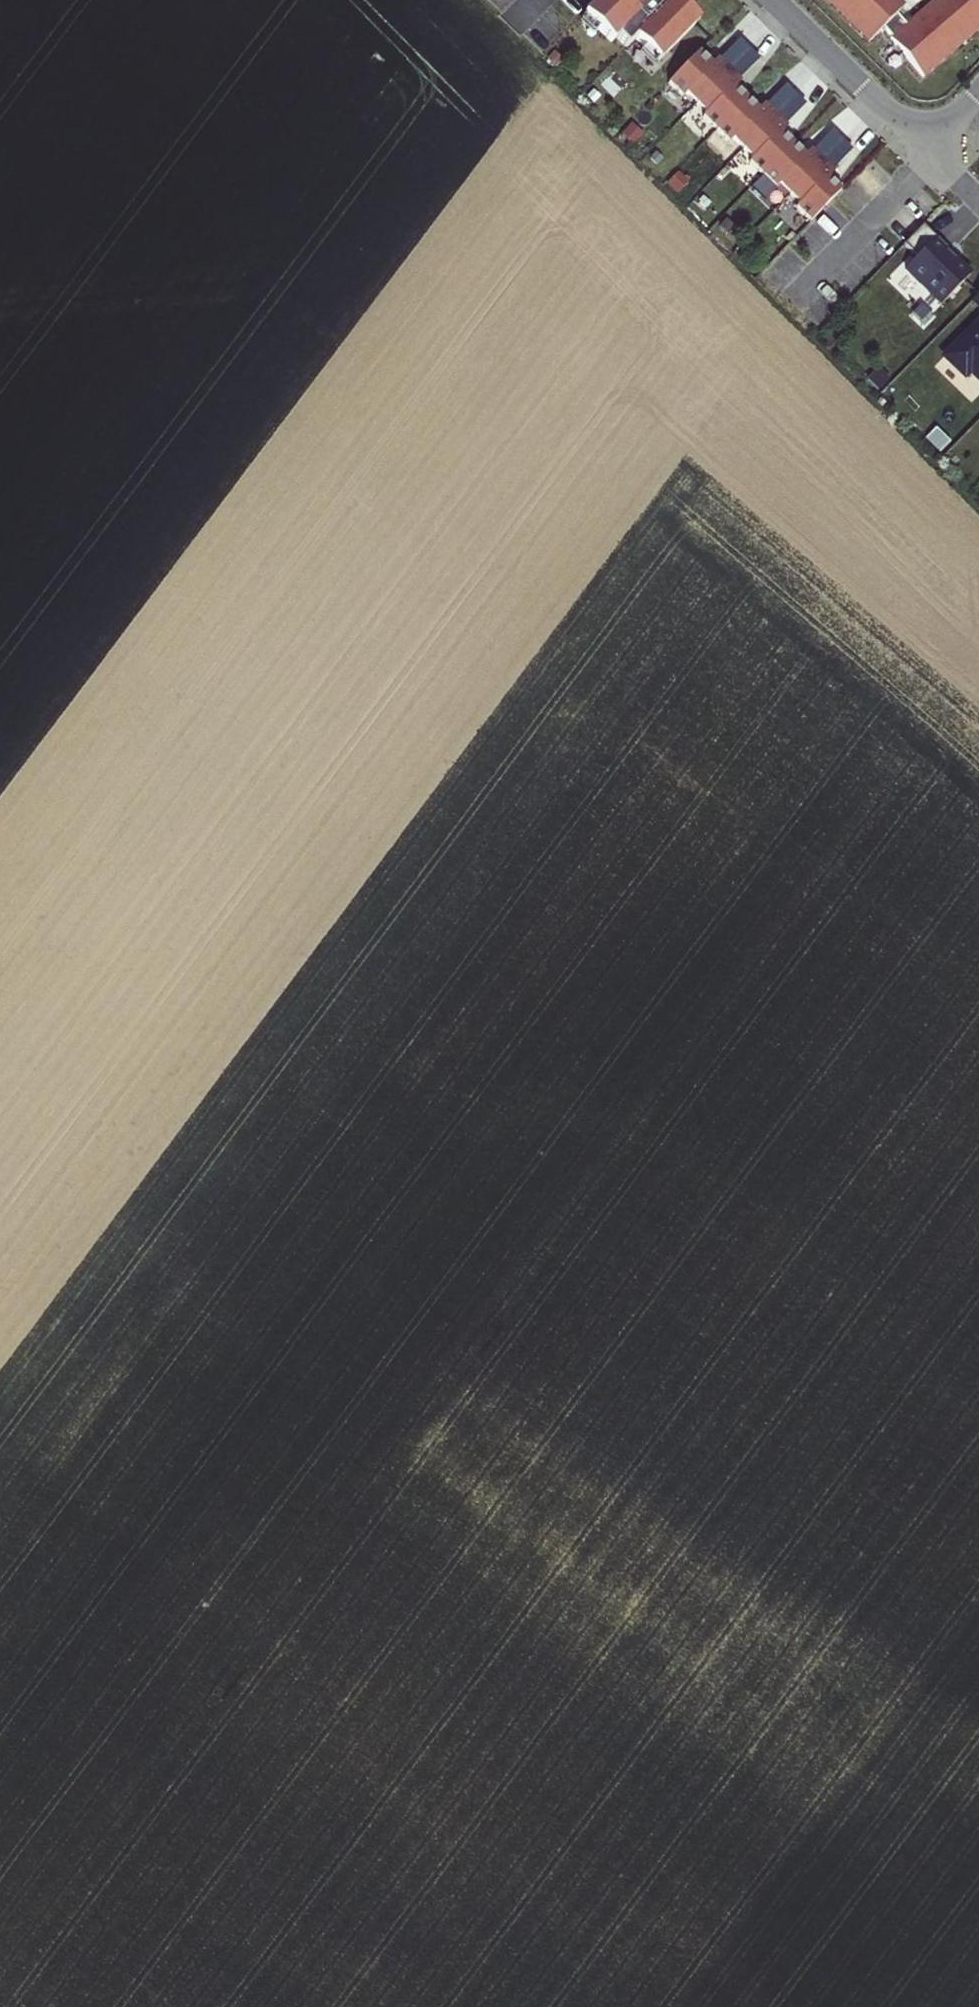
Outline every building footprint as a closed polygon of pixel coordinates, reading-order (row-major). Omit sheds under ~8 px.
[(627,48),(636,39),(659,62),(698,22),(676,0),(671,0),(670,0),(598,0),(584,15),(611,42),(616,38),(627,48)] [(869,42),(882,28),(923,77),(978,29),(978,0),(942,0),(933,7),(931,4),(905,26),(896,15),(901,9),(891,0),(826,0),(869,42)] [(720,61),(730,71),(750,51),(740,41),(720,61)] [(750,51),(730,71),(740,81),(760,60),(750,51)] [(700,53),(669,85),(684,99),(687,95),(697,105),(730,71),(720,61),(719,60),(713,66),(700,53)] [(740,81),(730,71),(697,105),(707,114),(704,118),(717,131),(747,100),(736,88),(742,82),(740,81)] [(766,106),(776,116),(796,96),(786,86),(766,106)] [(796,96),(776,116),(786,126),(806,105),(796,96)] [(747,100),(717,131),(730,144),(734,140),(743,150),(776,116),(766,106),(765,105),(759,111),(747,100)] [(776,116),(743,150),(753,159),(750,163),(763,176),(793,145),(782,133),(788,127),(786,126),(776,116)] [(812,151),(822,161),(842,140),(832,131),(812,151)] [(842,140),(822,161),(832,171),(852,150),(842,140)] [(793,145),(763,176),(776,189),(780,185),(789,194),(822,161),(812,151),(811,150),(805,156),(793,145)] [(822,161),(789,194),(799,204),(796,208),(810,222),(841,191),(828,178),(834,172),(832,171),(822,161)]
